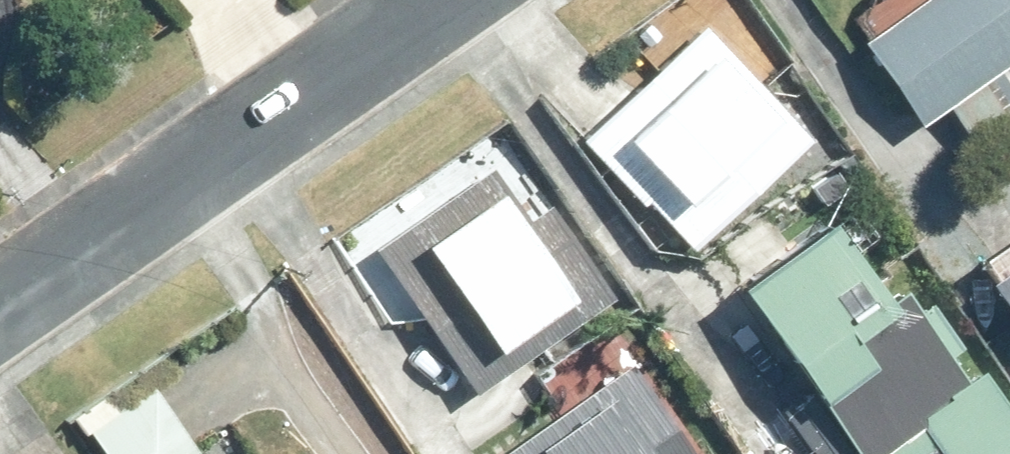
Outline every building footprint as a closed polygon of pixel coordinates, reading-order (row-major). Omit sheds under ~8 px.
[(862,54),(923,140),(949,121),(979,163),(1009,142),(1009,0),(940,0),(862,54)] [(702,33),(580,147),(638,209),(645,202),(692,253),(808,145),(702,33)] [(814,173),(808,191),(818,206),(834,210),(850,202),(855,184),(846,169),(829,164),(814,173)] [(488,174),(371,254),(472,399),(612,303),(547,210),(524,225),(488,174)] [(745,308),(807,402),(750,438),(761,453),(1009,453),(1009,414),(918,279),(886,300),(847,243),(745,308)] [(988,299),(1009,331),(1009,254),(983,272),(997,292),(988,299)] [(510,453),(688,453),(630,371),(510,453)] [(176,453),(194,453),(188,446),(176,453)]
